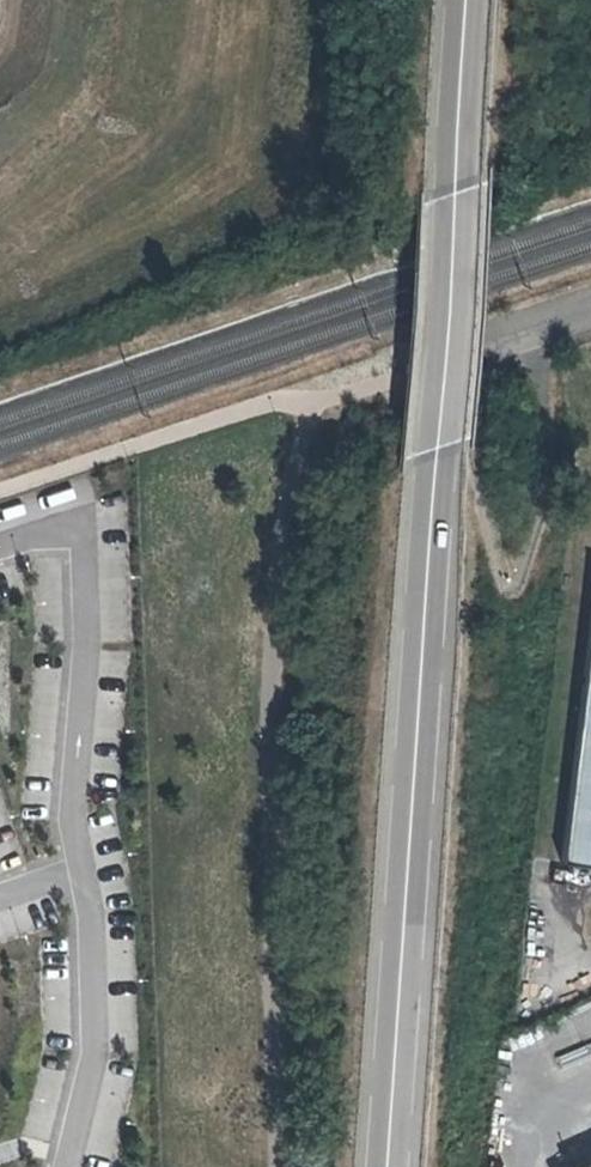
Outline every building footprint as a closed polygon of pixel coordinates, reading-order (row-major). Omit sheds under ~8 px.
[(566,864),(590,868),(590,677),(566,864)]
